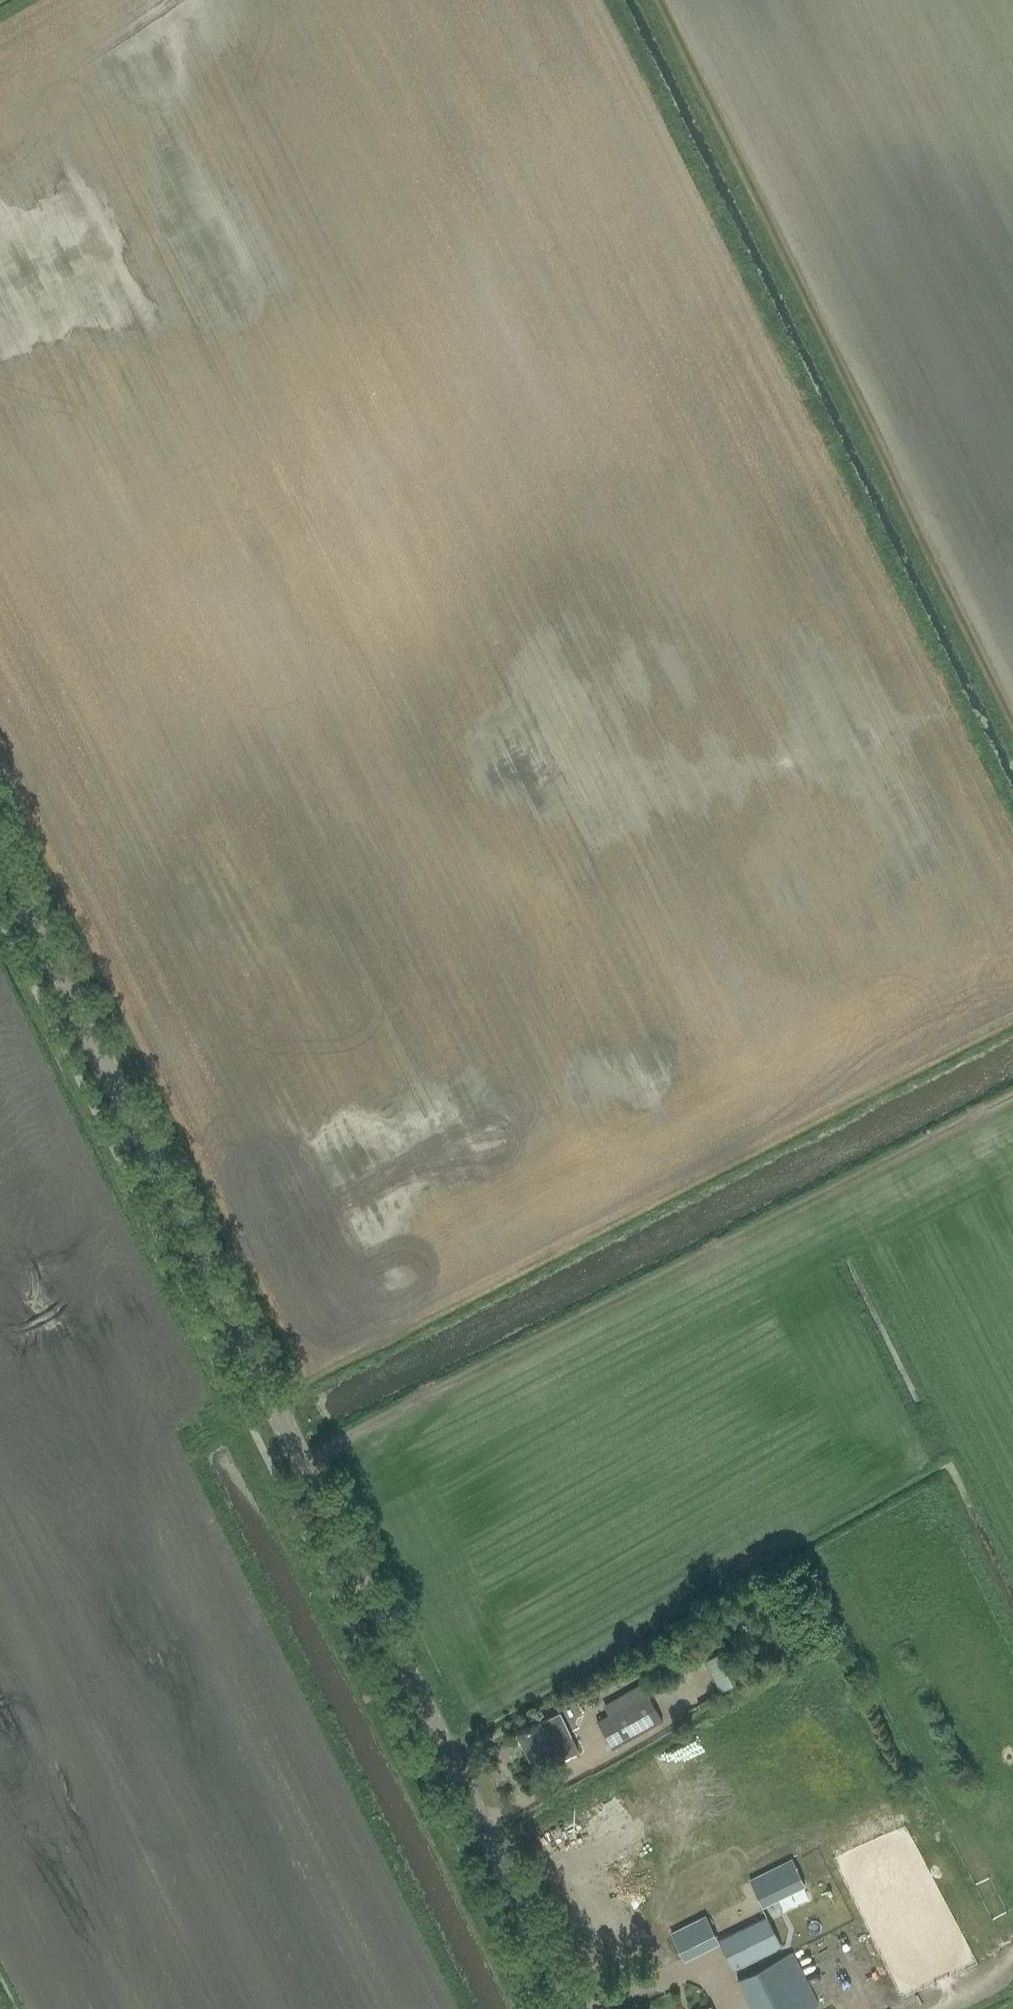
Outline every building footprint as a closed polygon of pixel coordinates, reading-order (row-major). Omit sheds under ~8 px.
[(728,1646),(704,1660),(721,1690),(745,1677),(728,1646)] [(609,1716),(598,1722),(613,1749),(663,1721),(642,1684),(603,1705),(609,1716)] [(559,1761),(579,1751),(560,1713),(540,1722),(540,1721),(517,1732),(531,1760),(552,1749),(559,1761)] [(758,1856),(777,1897),(796,1888),(777,1847),(758,1856)] [(733,1969),(781,1945),(768,1918),(720,1942),(733,1969)] [(739,1980),(753,2008),(810,2008),(818,2005),(792,1953),(739,1980)]
